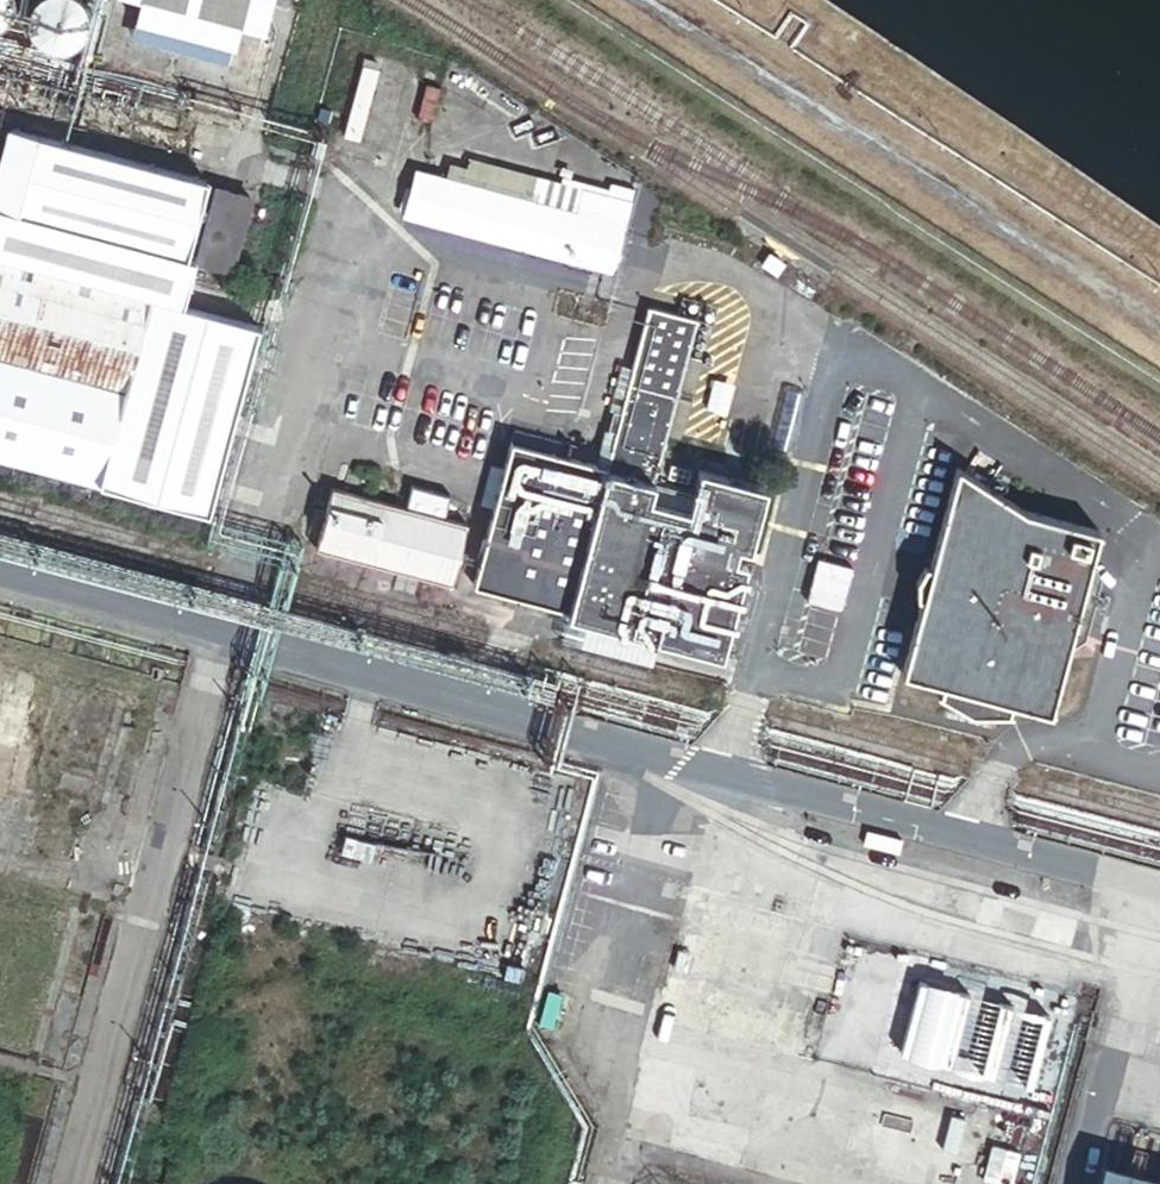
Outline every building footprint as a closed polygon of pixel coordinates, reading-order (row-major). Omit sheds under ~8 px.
[(81,16),(82,11),(81,7),(81,4),(80,0),(20,0),(19,3),(18,7),(18,11),(18,15),(19,19),(20,23),(21,26),(23,30),(26,33),(29,36),(32,38),(36,40),(39,41),(43,42),(48,43),(51,43),(55,43),(59,42),(63,40),(67,38),(70,36),(73,33),(75,30),(78,26),(79,23),(81,19),(81,16)] [(141,6),(132,39),(227,66),(237,31),(262,38),(273,0),(120,0),(141,6)] [(357,137),(376,57),(360,53),(340,133),(357,137)] [(427,119),(435,83),(409,77),(400,113),(427,119)] [(328,108),(317,105),(314,115),(325,118),(328,108)] [(4,128),(0,144),(0,460),(206,512),(254,322),(179,303),(190,256),(178,252),(197,176),(4,128)] [(402,208),(400,219),(608,271),(630,184),(560,166),(557,178),(467,155),(464,164),(447,159),(442,177),(412,170),(409,184),(401,182),(395,206),(402,208)] [(226,269),(245,196),(213,187),(194,261),(226,269)] [(782,260),(766,250),(758,262),(774,272),(782,260)] [(691,306),(692,303),(691,300),(688,298),(685,299),(683,301),(683,304),(685,307),(688,307),(691,306)] [(510,450),(471,588),(567,615),(565,622),(719,659),(742,563),(727,559),(731,546),(747,550),(762,488),(694,471),(689,489),(653,480),(665,430),(677,433),(697,355),(685,351),(694,317),(643,304),(629,363),(617,360),(606,405),(610,406),(606,425),(600,423),(588,469),(510,450)] [(708,313),(709,310),(708,307),(705,306),(702,306),(701,309),(701,312),(702,314),(705,314),(708,313)] [(701,329),(702,326),(700,323),(697,322),(694,323),(693,326),(693,329),(696,331),(699,331),(701,329)] [(1017,519),(948,477),(899,685),(936,694),(935,705),(968,722),(1004,722),(1006,712),(1047,721),(1092,537),(1017,519)] [(330,489),(312,553),(451,590),(468,528),(438,520),(445,495),(409,485),(402,509),(330,489)] [(1048,1018),(921,987),(903,1060),(1030,1092),(1048,1018)] [(893,1106),(875,1174),(912,1183),(947,1183),(963,1125),(893,1106)] [(992,1147),(983,1181),(995,1183),(1012,1183),(1020,1155),(992,1147)] [(1106,1160),(1100,1183),(1159,1183),(1159,1175),(1106,1160)]
